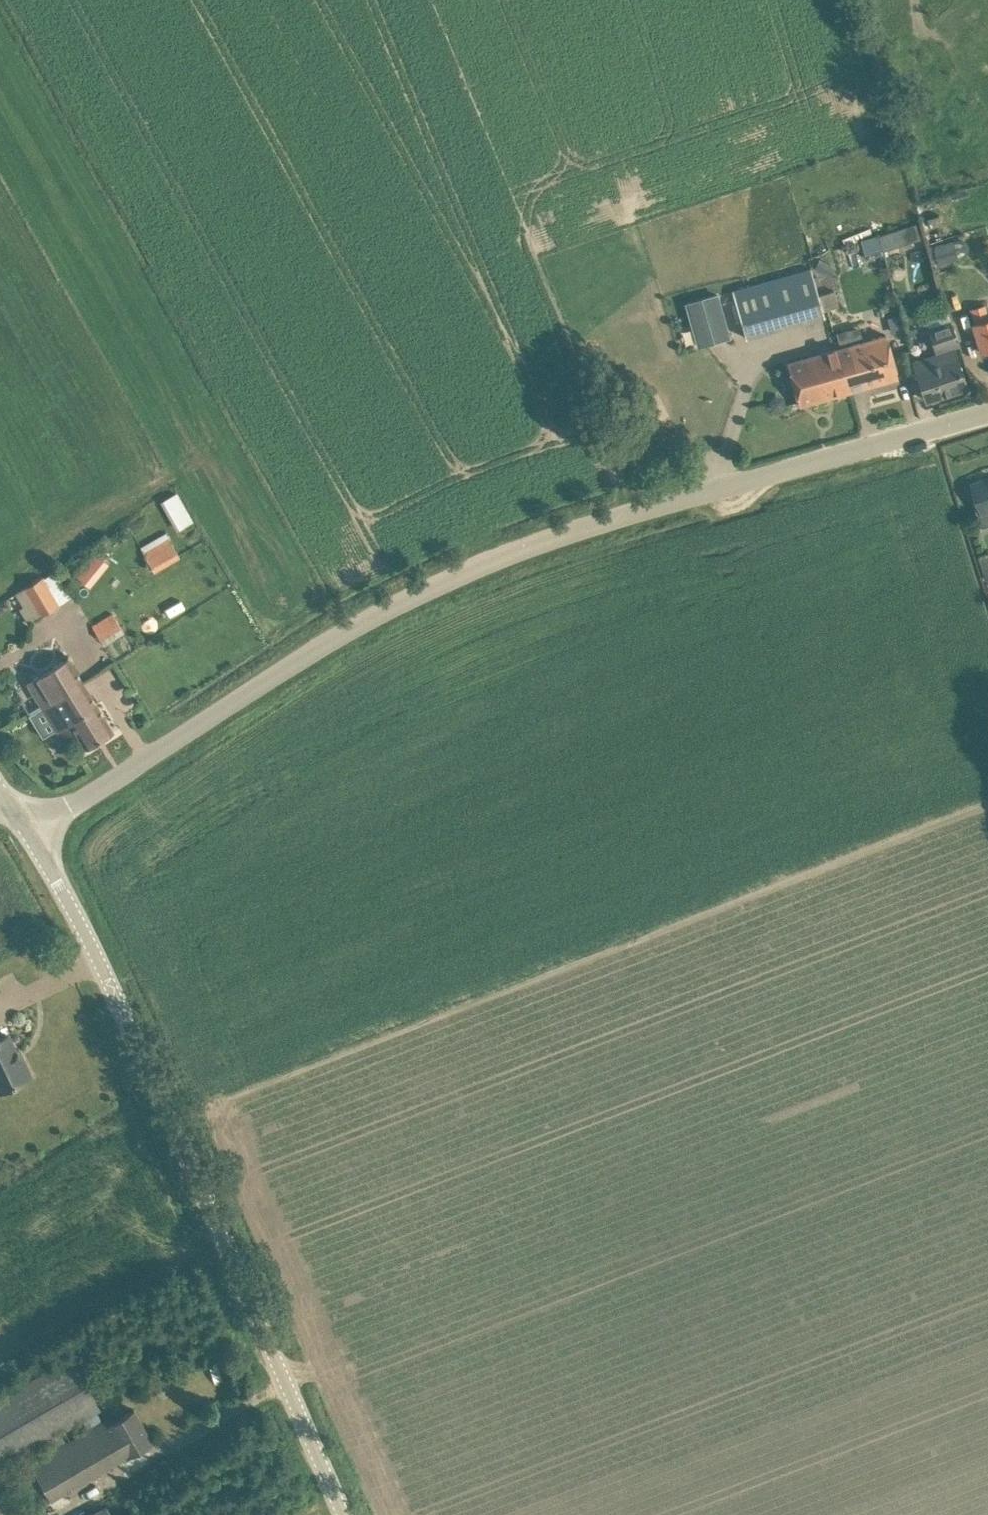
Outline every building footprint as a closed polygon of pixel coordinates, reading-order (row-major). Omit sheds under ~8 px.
[(915,223),(892,230),(897,245),(920,238),(915,223)] [(878,234),(860,240),(866,258),(884,253),(878,234)] [(936,259),(969,252),(965,234),(932,242),(936,259)] [(836,265),(818,257),(814,267),(831,275),(836,265)] [(732,289),(746,336),(824,314),(823,309),(818,293),(811,267),(732,289)] [(834,289),(818,293),(823,309),(839,305),(834,289)] [(717,293),(685,302),(697,346),(730,336),(717,293)] [(981,351),(987,349),(987,301),(950,313),(962,351),(980,345),(981,351)] [(937,355),(915,362),(927,398),(965,385),(952,347),(959,344),(951,319),(927,327),(937,355)] [(886,334),(838,347),(850,389),(898,376),(886,334)] [(850,389),(838,347),(787,362),(799,403),(850,389)] [(775,394),(769,400),(771,408),(779,411),(786,405),(784,396),(775,394)] [(974,501),(983,526),(987,524),(987,477),(973,482),(979,499),(974,501)] [(160,497),(176,526),(193,517),(177,488),(160,497)] [(154,539),(141,546),(144,551),(143,552),(154,569),(179,555),(169,537),(157,544),(154,539)] [(98,550),(76,572),(88,583),(109,562),(98,550)] [(23,587),(40,615),(67,599),(52,574),(44,579),(42,576),(23,587)] [(92,625),(101,638),(121,626),(113,612),(92,625)] [(27,681),(41,705),(83,680),(68,656),(27,681)] [(113,730),(83,680),(41,705),(56,730),(57,729),(66,744),(79,736),(86,746),(113,730)] [(32,1075),(23,1056),(20,1057),(8,1033),(0,1036),(0,1089),(32,1075)] [(0,1397),(0,1466),(52,1436),(53,1435),(60,1431),(84,1417),(90,1427),(102,1420),(96,1410),(100,1408),(70,1357),(0,1397)] [(59,1445),(30,1462),(51,1498),(51,1499),(153,1441),(134,1408),(110,1422),(107,1418),(102,1420),(90,1427),(66,1441),(59,1445)] [(106,1503),(86,1514),(113,1514),(106,1503)]
